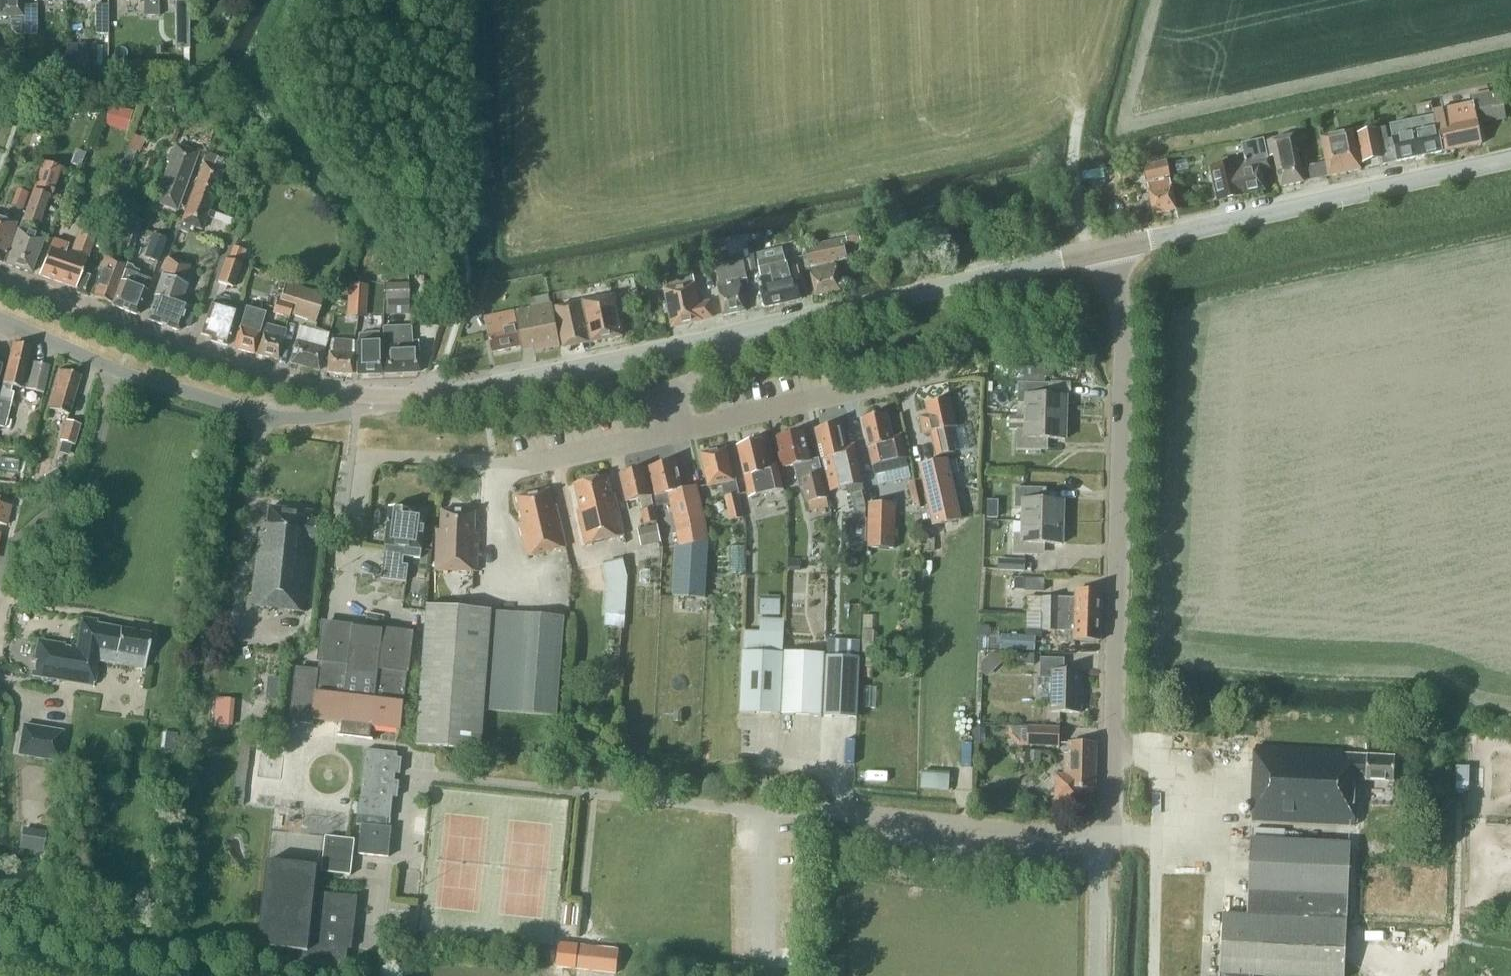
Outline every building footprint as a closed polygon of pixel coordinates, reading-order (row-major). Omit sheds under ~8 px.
[(23,16),(23,0),(0,0),(0,17),(23,16)] [(119,0),(142,0),(142,16),(157,16),(157,0),(119,0)] [(36,35),(36,5),(23,5),(23,35),(36,35)] [(94,35),(107,35),(107,5),(94,6),(94,35)] [(188,35),(188,13),(174,13),(174,35),(188,35)] [(86,44),(66,44),(66,69),(86,69),(86,44)] [(1503,119),(1501,111),(1498,94),(1471,99),(1472,105),(1432,113),(1434,118),(1390,128),(1392,140),(1388,141),(1385,130),(1378,132),(1385,165),(1397,162),(1480,145),(1476,125),(1503,119)] [(108,107),(102,127),(126,134),(132,114),(108,107)] [(1325,161),(1328,176),(1328,178),(1360,171),(1358,165),(1380,159),(1382,166),(1385,165),(1378,132),(1357,136),(1359,145),(1354,146),(1352,133),(1320,140),(1325,161)] [(1280,188),(1302,183),(1293,139),(1266,144),(1270,159),(1273,158),(1280,188)] [(1244,163),(1210,170),(1215,193),(1217,201),(1217,202),(1258,193),(1264,191),(1260,172),(1269,170),(1266,158),(1263,141),(1240,146),(1244,163)] [(175,211),(182,193),(196,154),(175,146),(172,153),(169,152),(165,163),(168,164),(154,203),(175,211)] [(69,163),(79,168),(85,154),(75,150),(69,163)] [(202,165),(202,164),(201,164),(190,193),(187,203),(207,210),(213,193),(221,171),(220,171),(225,159),(206,153),(202,165)] [(1170,177),(1166,160),(1142,165),(1146,182),(1170,177)] [(130,164),(122,161),(114,181),(122,184),(130,164)] [(1307,166),(1310,180),(1328,176),(1325,161),(1307,166)] [(50,198),(51,193),(60,169),(42,163),(23,221),(22,220),(18,230),(17,229),(5,265),(31,273),(43,238),(30,234),(33,226),(35,227),(37,221),(39,222),(48,197),(50,198)] [(1105,182),(1103,172),(1094,173),(1096,184),(1105,182)] [(1175,211),(1171,193),(1169,181),(1147,186),(1154,216),(1175,211)] [(104,207),(125,215),(129,206),(114,200),(119,186),(113,184),(104,207)] [(28,194),(16,190),(10,206),(22,210),(28,194)] [(215,213),(207,210),(187,203),(177,230),(186,233),(189,226),(200,230),(205,216),(213,219),(215,213)] [(113,243),(132,250),(141,221),(122,215),(113,243)] [(15,224),(0,219),(0,263),(2,263),(15,224)] [(75,289),(98,230),(81,224),(70,254),(65,252),(68,246),(53,241),(38,275),(75,289)] [(858,231),(845,234),(847,246),(860,243),(858,231)] [(165,241),(151,236),(144,255),(158,260),(165,241)] [(847,260),(846,254),(843,240),(805,248),(815,297),(841,292),(834,263),(847,260)] [(245,251),(232,246),(227,260),(224,259),(216,282),(233,288),(245,251)] [(781,248),(756,254),(758,263),(763,289),(760,290),(764,308),(800,300),(796,282),(791,283),(789,273),(787,274),(781,248)] [(743,260),(717,265),(717,267),(715,267),(719,285),(717,286),(723,316),(745,312),(740,282),(747,280),(745,272),(756,269),(752,250),(741,252),(743,260)] [(88,296),(110,305),(127,264),(105,255),(104,257),(99,271),(87,267),(78,290),(76,294),(87,298),(88,296)] [(158,281),(184,290),(186,286),(181,284),(188,265),(167,257),(158,281)] [(110,305),(110,306),(136,316),(149,281),(137,276),(139,272),(134,270),(133,266),(127,264),(110,305)] [(671,327),(712,318),(709,303),(699,305),(692,273),(665,279),(667,291),(664,291),(671,327)] [(178,305),(184,290),(158,281),(152,297),(154,298),(145,320),(177,332),(180,324),(188,327),(193,314),(185,311),(186,308),(178,305)] [(384,284),(384,287),(384,300),(387,300),(387,315),(408,314),(408,287),(407,283),(384,284)] [(313,323),(321,297),(283,284),(278,302),(292,306),(290,316),(313,323)] [(364,316),(364,288),(348,288),(347,315),(364,316)] [(200,332),(199,334),(210,338),(209,341),(225,346),(235,313),(226,310),(229,301),(215,296),(212,306),(210,305),(200,332)] [(564,349),(622,337),(614,297),(555,309),(564,349)] [(287,318),(291,307),(275,302),(271,313),(287,318)] [(533,352),(560,348),(552,304),(484,318),(491,353),(521,347),(520,346),(532,344),(533,352)] [(245,307),(233,348),(253,354),(264,313),(245,307)] [(275,360),(284,330),(264,325),(256,355),(275,360)] [(382,374),(418,372),(417,342),(411,342),(410,327),(381,329),(382,342),(380,342),(382,374)] [(316,371),(327,335),(298,328),(288,364),(316,371)] [(380,342),(378,342),(378,332),(365,332),(365,334),(358,335),(355,343),(356,375),(382,374),(380,342)] [(350,374),(353,341),(330,339),(325,373),(350,374)] [(0,394),(0,428),(4,429),(13,393),(10,392),(11,386),(20,388),(21,385),(27,386),(32,365),(26,364),(30,348),(26,347),(24,345),(19,343),(16,345),(12,344),(0,394)] [(42,394),(48,367),(33,363),(32,365),(27,386),(26,390),(42,394)] [(1023,363),(1023,382),(1045,383),(1045,364),(1023,363)] [(68,415),(79,376),(58,370),(47,408),(68,415)] [(1065,418),(1066,397),(1042,396),(1042,385),(1018,384),(1017,404),(1026,404),(1025,417),(1065,418)] [(950,429),(956,428),(949,399),(926,405),(929,416),(920,418),(924,436),(930,434),(936,458),(955,453),(950,429)] [(985,408),(985,416),(1002,416),(1003,409),(992,409),(992,408),(985,408)] [(908,469),(905,458),(901,440),(893,442),(886,413),(862,419),(875,477),(908,469)] [(1065,440),(1065,418),(1025,417),(1024,430),(1017,430),(1016,451),(1041,451),(1041,439),(1065,440)] [(73,445),(79,424),(65,420),(59,441),(73,445)] [(845,448),(844,441),(843,441),(839,424),(815,430),(819,446),(822,460),(823,460),(826,475),(837,473),(841,489),(864,484),(854,446),(845,448)] [(826,498),(827,498),(819,460),(809,462),(802,433),(799,433),(796,431),(789,433),(788,436),(779,438),(782,454),(780,454),(783,468),(794,466),(798,480),(801,479),(806,503),(807,503),(809,511),(818,509),(820,514),(829,512),(826,498)] [(777,465),(768,467),(762,442),(738,447),(750,498),(782,490),(777,465)] [(730,522),(742,519),(737,495),(739,495),(735,480),(732,480),(729,467),(728,467),(724,451),(702,456),(706,473),(705,473),(709,487),(721,484),(724,498),(725,498),(730,522)] [(704,599),(707,541),(704,524),(696,488),(682,491),(676,462),(649,468),(655,497),(668,495),(676,530),(679,548),(676,548),(673,597),(704,599)] [(933,526),(961,520),(947,462),(920,468),(933,526)] [(644,525),(656,523),(643,469),(640,470),(637,468),(631,469),(629,472),(620,474),(627,502),(639,499),(642,511),(640,511),(644,525)] [(584,546),(623,537),(613,495),(610,496),(606,477),(573,485),(579,511),(576,511),(584,546)] [(1062,523),(1063,502),(1039,501),(1039,489),(1015,488),(1014,509),(1023,509),(1022,522),(1062,523)] [(527,557),(566,548),(556,507),(553,508),(548,490),(516,498),(522,524),(519,525),(527,557)] [(896,504),(868,503),(866,548),(895,549),(896,504)] [(10,507),(0,504),(0,525),(5,526),(10,507)] [(320,541),(322,524),(320,521),(310,520),(310,513),(268,508),(265,533),(258,532),(249,606),(303,613),(312,540),(320,541)] [(421,551),(425,514),(408,511),(389,509),(384,547),(380,580),(405,583),(407,567),(401,566),(402,558),(419,560),(420,551),(421,551)] [(477,572),(478,532),(474,532),(475,512),(441,511),(440,530),(436,530),(435,571),(477,572)] [(867,519),(865,519),(853,519),(852,545),(866,545),(867,519)] [(1061,545),(1062,523),(1022,522),(1022,535),(1013,535),(1013,555),(1038,556),(1038,545),(1061,545)] [(661,542),(657,524),(636,529),(640,546),(661,542)] [(627,576),(623,557),(603,562),(607,580),(604,614),(625,616),(627,576)] [(998,571),(1024,572),(1025,560),(998,559),(998,571)] [(1044,579),(1024,578),(1023,591),(1044,592),(1044,579)] [(1101,617),(1102,592),(1077,591),(1077,599),(1043,598),(1043,615),(1101,617)] [(761,614),(783,615),(783,600),(762,600),(761,614)] [(478,752),(482,711),(491,612),(428,606),(414,746),(478,752)] [(556,717),(563,617),(491,612),(482,711),(556,717)] [(1100,643),(1101,617),(1043,615),(1042,632),(1075,634),(1075,641),(1100,643)] [(862,631),(860,667),(872,667),(873,631),(872,631),(873,616),(863,616),(862,631)] [(97,624),(98,620),(81,617),(76,645),(37,639),(31,674),(93,684),(97,660),(144,668),(149,633),(97,624)] [(399,731),(410,635),(322,625),(316,671),(301,670),(300,678),(293,677),(288,723),(311,726),(312,720),(340,724),(339,736),(336,736),(336,737),(371,741),(371,740),(368,739),(370,727),(399,731)] [(779,716),(782,654),(783,633),(743,631),(739,714),(779,716)] [(1035,652),(1035,637),(1001,635),(1001,650),(1035,652)] [(978,638),(977,652),(988,653),(988,649),(989,639),(989,638),(988,638),(978,638)] [(781,716),(821,718),(824,655),(784,653),(781,716)] [(1034,654),(1013,654),(1013,664),(1034,665),(1034,654)] [(860,658),(826,656),(823,717),(857,719),(860,658)] [(1081,713),(1081,672),(1063,672),(1063,660),(1039,659),(1038,679),(1051,679),(1051,713),(1081,713)] [(285,678),(268,677),(267,700),(284,701),(285,678)] [(231,697),(214,696),(211,728),(228,730),(231,697)] [(64,731),(21,724),(16,756),(58,763),(64,731)] [(1018,747),(1026,748),(1026,746),(1059,748),(1059,727),(1027,726),(1027,727),(1010,726),(1009,733),(1012,734),(1008,736),(1018,747)] [(161,733),(160,749),(175,750),(177,735),(161,733)] [(242,806),(250,736),(242,735),(233,805),(242,806)] [(1055,774),(1054,801),(1082,802),(1082,792),(1088,792),(1088,789),(1095,789),(1096,789),(1097,767),(1097,745),(1096,745),(1089,745),(1089,739),(1076,738),(1076,745),(1067,745),(1067,755),(1066,755),(1066,766),(1065,775),(1055,774)] [(1394,783),(1395,759),(1344,756),(1344,753),(1256,749),(1251,820),(1357,826),(1359,781),(1394,783)] [(399,774),(400,759),(395,758),(396,753),(394,753),(364,750),(358,801),(358,803),(356,814),(355,825),(360,825),(357,854),(387,857),(390,828),(385,828),(386,819),(389,819),(391,797),(396,797),(398,782),(393,781),(394,773),(399,774)] [(1029,750),(1029,759),(1041,760),(1041,751),(1029,750)] [(949,773),(921,771),(920,789),(948,791),(949,773)] [(19,849),(42,853),(44,840),(21,836),(19,849)] [(350,875),(354,840),(324,836),(320,872),(350,875)] [(1350,845),(1250,840),(1246,916),(1221,916),(1219,975),(1343,975),(1350,845)] [(351,940),(356,896),(314,891),(316,872),(316,868),(266,862),(257,948),(298,952),(298,956),(298,961),(297,963),(345,968),(347,948),(350,948),(351,940)] [(429,942),(411,940),(410,949),(428,951),(429,942)] [(617,962),(618,950),(578,946),(575,970),(615,974),(617,962)]
